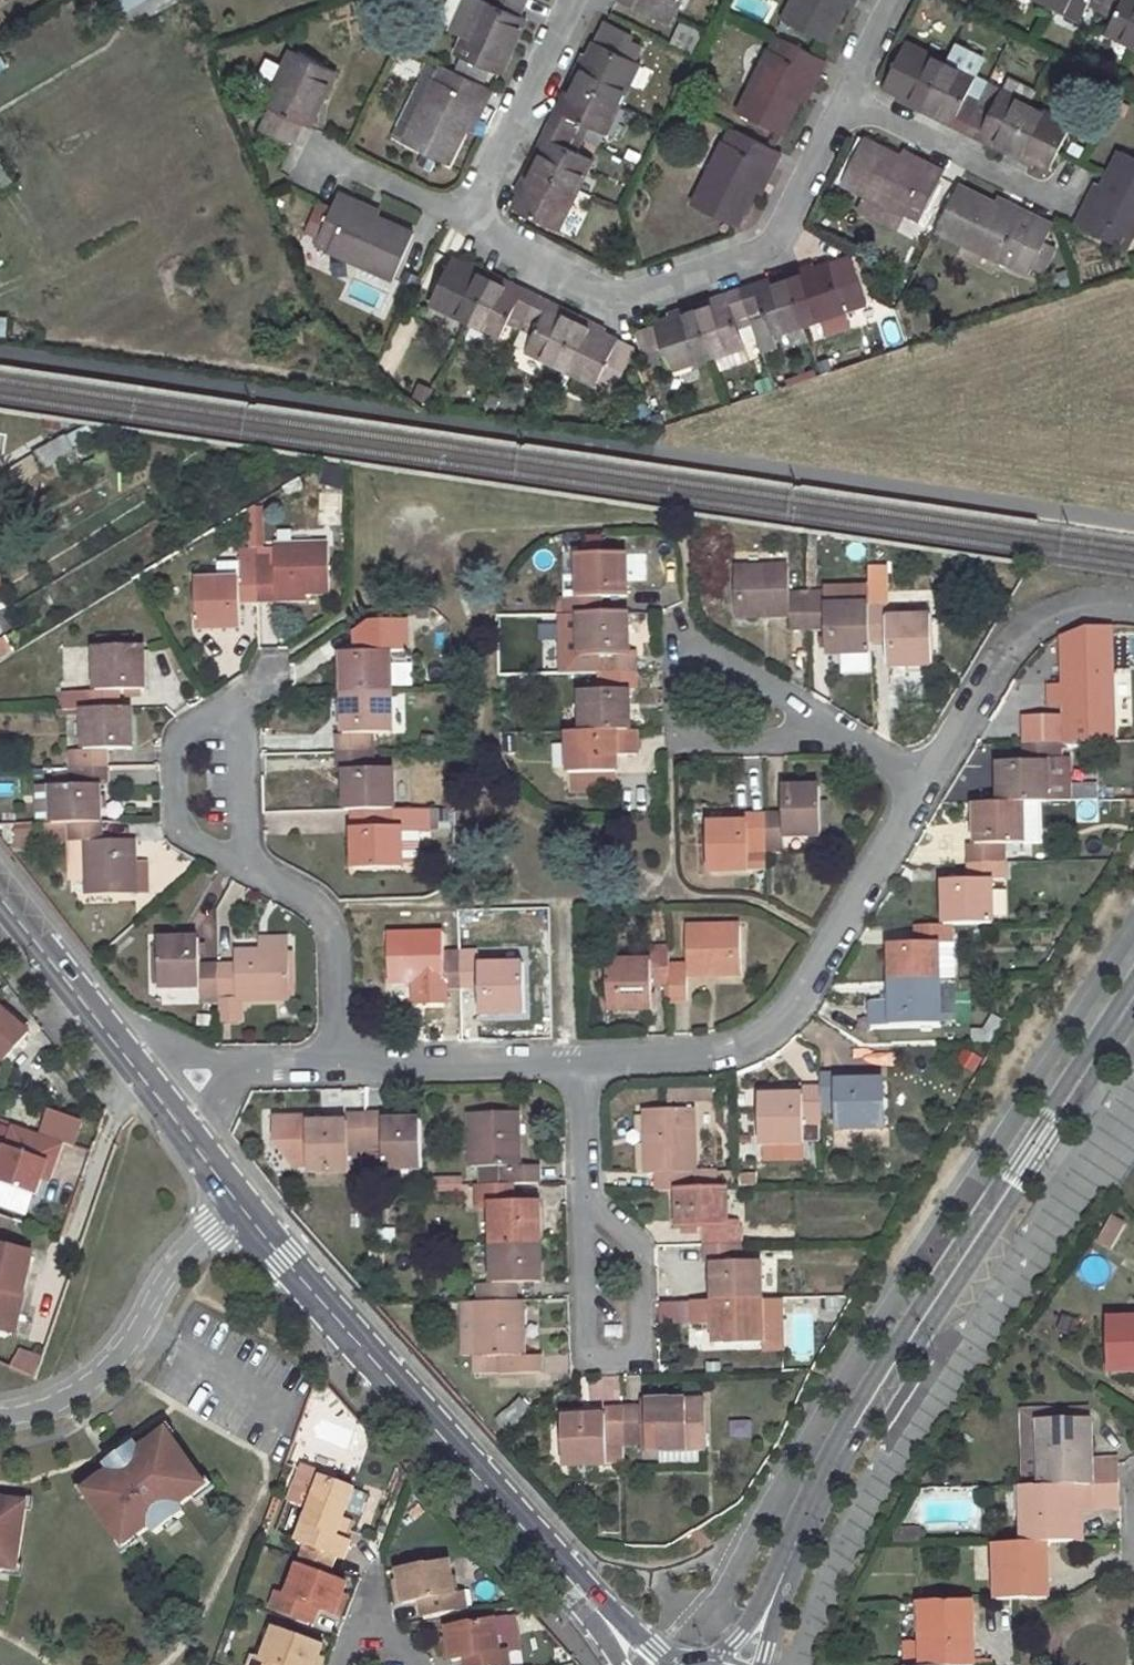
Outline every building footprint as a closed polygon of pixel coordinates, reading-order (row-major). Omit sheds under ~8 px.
[(111,14),(124,8),(120,0),(104,0),(111,14)] [(124,8),(132,22),(173,0),(138,0),(124,8)] [(501,74),(526,20),(519,17),(527,0),(487,0),(486,2),(482,0),(467,0),(453,32),(464,37),(457,55),(462,58),(476,63),(472,74),(487,80),(491,70),(501,74)] [(675,0),(618,0),(666,25),(678,2),(675,0)] [(846,7),(849,0),(794,0),(784,21),(829,43),(846,7)] [(846,7),(851,9),(855,0),(849,0),(846,7)] [(1053,8),(1080,22),(1088,5),(1101,11),(1106,0),(1057,0),(1053,8)] [(1101,11),(1114,17),(1105,35),(1133,48),(1133,46),(1133,0),(1106,0),(1101,11)] [(681,20),(667,47),(697,62),(710,35),(681,20)] [(594,160),(576,152),(583,139),(589,126),(606,135),(641,64),(635,61),(625,57),(632,42),(634,37),(608,24),(599,44),(596,43),(590,57),(584,70),(578,68),(571,82),(577,84),(563,112),(558,109),(544,137),(549,140),(535,168),(530,165),(523,180),(528,183),(521,196),(515,209),(559,231),(594,160)] [(777,37),(739,113),(784,136),(801,99),(813,73),(818,75),(825,61),(777,37)] [(915,101),(913,106),(924,112),(926,107),(948,62),(906,40),(884,85),(915,101)] [(642,47),(632,42),(625,57),(635,61),(642,47)] [(255,100),(265,105),(271,108),(259,132),(290,147),(302,123),(309,127),(337,72),(292,51),(284,67),(269,59),(252,93),(257,95),(255,100)] [(585,54),(578,68),(584,70),(590,57),(585,54)] [(462,58),(458,67),(472,74),(476,63),(462,58)] [(977,77),(948,62),(926,107),(953,120),(951,125),(963,132),(988,82),(977,77)] [(392,136),(404,143),(450,165),(481,103),(485,105),(492,91),(443,67),(436,80),(423,73),(392,136)] [(813,73),(801,99),(806,102),(818,75),(813,73)] [(1009,148),(1031,104),(1037,92),(1009,78),(1003,90),(988,82),(963,132),(978,139),(981,134),(1009,148)] [(571,82),(558,109),(563,112),(577,84),(571,82)] [(901,94),(898,98),(913,106),(915,101),(901,94)] [(481,103),(468,129),(472,132),(485,105),(481,103)] [(1031,104),(1009,148),(1006,153),(1017,159),(1020,154),(1034,161),(1049,169),(1072,124),(1031,104)] [(926,107),(924,112),(951,125),(953,120),(926,107)] [(732,129),(694,207),(738,228),(756,191),(769,165),(774,168),(781,153),(732,129)] [(981,134),(978,139),(1006,153),(1009,148),(981,134)] [(544,137),(530,165),(535,168),(549,140),(544,137)] [(900,157),(864,138),(842,184),(867,196),(860,211),(898,229),(905,214),(920,221),(944,172),(929,165),(926,170),(900,157)] [(1078,227),(1127,251),(1133,235),(1133,157),(1120,150),(1103,186),(1090,215),(1085,212),(1078,227)] [(902,151),(900,157),(926,170),(929,165),(902,151)] [(1020,154),(1017,159),(1032,166),(1034,161),(1020,154)] [(14,184),(0,159),(0,192),(14,184)] [(769,165),(756,191),(761,195),(774,168),(769,165)] [(523,180),(516,193),(521,196),(528,183),(523,180)] [(1099,184),(1085,212),(1090,215),(1103,186),(1099,184)] [(958,186),(936,230),(1029,276),(1052,227),(1023,213),(1020,218),(994,204),(958,186)] [(377,218),(350,205),(352,200),(338,194),(331,207),(318,239),(316,243),(394,279),(413,234),(377,218)] [(997,199),(994,204),(1020,218),(1023,213),(997,199)] [(352,200),(350,205),(377,218),(379,213),(352,200)] [(319,202),(305,233),(318,239),(331,207),(319,202)] [(526,351),(597,385),(598,384),(615,393),(636,350),(618,342),(618,341),(604,334),(591,327),(593,323),(578,316),(576,320),(549,306),(551,303),(523,289),(521,293),(494,279),(496,275),(481,268),(479,271),(466,265),(452,258),(431,303),(500,337),(507,322),(522,329),(534,334),(526,351)] [(798,271),(785,275),(787,280),(802,327),(867,305),(851,259),(831,267),(830,265),(816,270),(799,276),(798,271)] [(468,261),(466,265),(479,271),(481,268),(468,261)] [(815,265),(798,271),(799,276),(816,270),(815,265)] [(496,275),(494,279),(521,293),(523,289),(496,275)] [(785,275),(755,285),(757,290),(787,280),(785,275)] [(755,285),(740,290),(752,323),(765,318),(772,338),(802,327),(787,280),(757,290),(755,285)] [(740,290),(725,296),(727,301),(698,310),(714,357),(745,346),(739,327),(752,323),(740,290)] [(725,296),(696,305),(698,310),(727,301),(725,296)] [(551,303),(549,306),(576,320),(578,316),(551,303)] [(671,372),(714,357),(698,310),(696,305),(684,310),(686,315),(670,320),(655,325),(656,330),(634,336),(645,368),(668,361),(671,372)] [(684,310),(668,315),(670,320),(686,315),(684,310)] [(593,323),(591,327),(604,334),(606,330),(593,323)] [(65,437),(38,453),(49,471),(76,454),(65,437)] [(329,546),(276,546),(276,553),(258,554),(259,602),(277,602),(277,594),(306,594),(331,594),(329,546)] [(258,554),(240,554),(241,581),(197,582),(197,629),(242,629),(241,603),(259,602),(258,554)] [(626,556),(580,557),(580,598),(567,598),(567,615),(581,615),(601,615),(600,599),(627,597),(626,556)] [(790,569),(736,571),(737,618),(791,617),(791,629),(809,629),(808,596),(790,596),(790,569)] [(826,595),(808,596),(809,629),(825,628),(827,654),(872,654),(871,640),(871,607),(826,608),(826,595)] [(888,607),(871,607),(871,640),(888,640),(889,667),(934,666),(932,618),(889,618),(888,607)] [(601,615),(581,615),(582,655),(601,655),(602,674),(634,673),(634,655),(629,655),(628,614),(601,615)] [(392,694),(391,653),(403,653),(403,634),(370,635),(370,653),(343,654),(344,695),(392,694)] [(0,644),(0,663),(15,653),(7,640),(0,644)] [(64,686),(89,685),(87,646),(62,647),(64,686)] [(103,710),(103,692),(145,692),(145,647),(97,648),(97,693),(68,693),(69,710),(85,710),(103,710)] [(870,655),(840,655),(839,672),(869,672),(870,655)] [(1114,743),(1111,671),(1064,672),(1064,687),(1049,687),(1049,702),(1064,701),(1065,726),(1039,727),(1040,745),(1060,744),(1114,743)] [(634,673),(602,674),(602,691),(583,692),(583,732),(630,731),(629,692),(635,691),(634,673)] [(392,694),(344,695),(345,735),(338,736),(338,753),(373,752),(372,735),(393,734),(392,694)] [(103,710),(85,710),(85,751),(72,751),(73,769),(106,768),(105,751),(132,751),(131,709),(103,710)] [(583,732),(569,732),(570,774),(616,774),(616,758),(638,756),(638,731),(630,731),(583,732)] [(1040,745),(1026,745),(1026,763),(1000,764),(1001,804),(1022,804),(1048,803),(1047,763),(1060,762),(1060,744),(1040,745)] [(373,752),(338,753),(338,772),(346,771),(347,812),(354,812),(394,811),(395,811),(394,770),(373,770),(373,752)] [(106,768),(73,769),(73,786),(54,787),(54,825),(100,824),(99,787),(106,786),(106,768)] [(54,787),(39,787),(39,825),(41,825),(54,825),(54,787)] [(784,816),(764,816),(765,850),(785,851),(785,836),(822,836),(820,789),(784,789),(784,816)] [(1004,863),(1003,845),(1024,844),(1022,804),(1001,804),(975,804),(976,845),(970,845),(970,864),(1004,863)] [(395,811),(394,811),(394,828),(355,828),(355,869),(404,869),(403,866),(420,865),(419,827),(428,827),(428,810),(395,811)] [(438,810),(428,810),(428,827),(438,827),(438,810)] [(449,810),(438,810),(438,827),(449,827),(449,810)] [(394,811),(354,812),(355,828),(394,828),(394,811)] [(750,871),(749,851),(765,850),(764,816),(748,816),(749,825),(708,826),(709,873),(750,871)] [(14,849),(32,848),(31,823),(12,824),(14,849)] [(54,825),(41,825),(41,841),(87,842),(88,896),(136,895),(135,840),(100,841),(100,824),(54,825)] [(992,925),(992,880),(1004,880),(1004,863),(970,864),(971,880),(945,882),(946,926),(950,926),(992,925)] [(917,944),(889,945),(890,983),(939,982),(939,945),(950,945),(950,926),(946,926),(917,927),(917,944)] [(689,999),(689,975),(742,974),(741,928),(688,929),(688,967),(670,967),(671,982),(671,1000),(689,999)] [(444,934),(390,936),(391,982),(425,981),(445,981),(446,987),(463,987),(462,954),(445,955),(444,934)] [(290,939),(261,939),(261,952),(290,952),(290,939)] [(200,940),(159,941),(160,949),(161,985),(162,989),(202,988),(202,1002),(220,1002),(219,968),(200,969),(200,940)] [(161,985),(160,949),(152,949),(154,985),(161,985)] [(652,963),(608,964),(610,1011),(654,1009),(653,982),(671,982),(670,967),(670,949),(652,949),(652,963)] [(236,968),(219,968),(220,1002),(222,1002),(222,1022),(242,1022),(242,1001),(291,1000),(290,952),(261,952),(236,953),(236,968)] [(480,954),(462,954),(463,987),(480,987),(481,1014),(525,1013),(523,967),(480,968),(480,954)] [(940,980),(941,1021),(952,1020),(951,980),(940,980)] [(425,981),(391,982),(391,1001),(425,1000),(425,981)] [(939,982),(890,983),(890,1002),(891,1027),(940,1026),(939,982)] [(890,1002),(872,1003),(872,1027),(891,1027),(890,1002)] [(5,1062),(30,1035),(0,1009),(0,1058),(5,1062)] [(963,1047),(954,1062),(974,1073),(983,1058),(963,1047)] [(839,1077),(821,1077),(821,1090),(822,1110),(840,1110),(840,1130),(884,1130),(883,1082),(839,1082),(839,1077)] [(697,1125),(715,1124),(713,1087),(665,1090),(666,1107),(696,1105),(697,1125)] [(804,1096),(761,1097),(760,1145),(804,1145),(804,1125),(822,1124),(821,1090),(804,1091),(804,1096)] [(694,1109),(647,1111),(648,1174),(656,1174),(657,1192),(679,1192),(716,1191),(715,1172),(696,1173),(694,1109)] [(517,1113),(471,1114),(472,1167),(505,1166),(505,1184),(511,1184),(538,1184),(538,1166),(519,1165),(517,1113)] [(310,1171),(350,1172),(349,1150),(367,1150),(366,1117),(349,1117),(349,1124),(310,1123),(310,1117),(277,1117),(278,1142),(295,1166),(310,1166),(310,1171)] [(382,1117),(366,1117),(367,1150),(383,1150),(383,1170),(423,1170),(422,1122),(383,1123),(382,1117)] [(505,1184),(477,1185),(478,1203),(492,1202),(494,1247),(540,1246),(538,1202),(511,1203),(511,1184),(505,1184)] [(716,1191),(679,1192),(679,1229),(705,1228),(705,1246),(739,1245),(739,1228),(727,1228),(726,1190),(716,1191)] [(1113,1250),(1124,1220),(1107,1214),(1096,1244),(1113,1250)] [(739,1245),(705,1246),(706,1265),(714,1265),(715,1301),(762,1300),(761,1262),(739,1263),(739,1245)] [(0,1246),(0,1329),(15,1333),(22,1304),(16,1302),(18,1294),(24,1296),(34,1254),(0,1246)] [(540,1246),(494,1247),(495,1283),(482,1283),(482,1302),(514,1302),(514,1284),(542,1282),(540,1246)] [(702,1250),(662,1248),(661,1262),(702,1263),(702,1250)] [(715,1301),(693,1302),(694,1326),(716,1325),(716,1344),(763,1344),(762,1300),(715,1301)] [(524,1356),(522,1301),(514,1302),(482,1302),(475,1303),(462,1303),(462,1339),(476,1338),(476,1355),(476,1357),(476,1374),(540,1373),(540,1355),(524,1356)] [(1108,1321),(1109,1371),(1133,1370),(1133,1320),(1108,1321)] [(476,1338),(462,1339),(463,1355),(476,1355),(476,1338)] [(9,1366),(33,1377),(42,1356),(19,1346),(9,1366)] [(585,1401),(618,1399),(617,1377),(584,1379),(585,1401)] [(641,1409),(623,1409),(624,1442),(642,1442),(642,1448),(706,1448),(705,1401),(641,1402),(641,1409)] [(624,1442),(623,1409),(606,1409),(606,1417),(562,1417),(563,1465),(624,1464),(624,1442)] [(1042,1450),(1024,1451),(1025,1485),(1043,1485),(1043,1486),(1118,1484),(1117,1463),(1091,1464),(1090,1419),(1088,1419),(1088,1410),(1073,1411),(1074,1419),(1041,1420),(1042,1450)] [(1041,1420),(1074,1419),(1073,1411),(1024,1412),(1024,1451),(1042,1450),(1041,1420)] [(112,1470),(84,1490),(125,1546),(152,1527),(157,1533),(186,1514),(181,1506),(209,1487),(169,1430),(142,1450),(137,1443),(117,1457),(125,1468),(116,1475),(112,1470)] [(658,1462),(700,1460),(699,1450),(658,1452),(658,1462)] [(117,1457),(108,1464),(112,1470),(116,1475),(125,1468),(117,1457)] [(321,1476),(298,1542),(345,1559),(352,1541),(345,1539),(337,1536),(343,1519),(354,1489),(321,1476)] [(1043,1486),(1023,1487),(1025,1542),(1046,1542),(1074,1541),(1073,1512),(1081,1512),(1093,1512),(1093,1507),(1118,1506),(1118,1484),(1043,1486)] [(18,1570),(29,1502),(0,1497),(0,1567),(18,1570)] [(1074,1541),(1082,1541),(1081,1512),(1073,1512),(1074,1541)] [(343,1519),(337,1536),(345,1539),(352,1522),(343,1519)] [(906,1530),(894,1531),(894,1542),(906,1542),(906,1530)] [(921,1531),(906,1530),(906,1542),(922,1542),(921,1531)] [(1025,1542),(996,1544),(998,1600),(1048,1599),(1046,1542),(1025,1542)] [(451,1561),(399,1570),(405,1605),(421,1602),(423,1615),(466,1609),(461,1577),(453,1578),(451,1561)] [(278,1592),(272,1608),(314,1623),(320,1609),(335,1615),(347,1583),(299,1565),(288,1595),(278,1592)] [(971,1601),(921,1602),(922,1640),(904,1641),(905,1664),(973,1664),(971,1601)] [(448,1627),(452,1661),(468,1659),(468,1664),(511,1664),(509,1651),(502,1652),(497,1619),(448,1627)] [(518,1628),(527,1649),(542,1642),(533,1621),(518,1628)] [(251,1664),(315,1664),(323,1645),(275,1627),(263,1658),(255,1655),(251,1664)]
